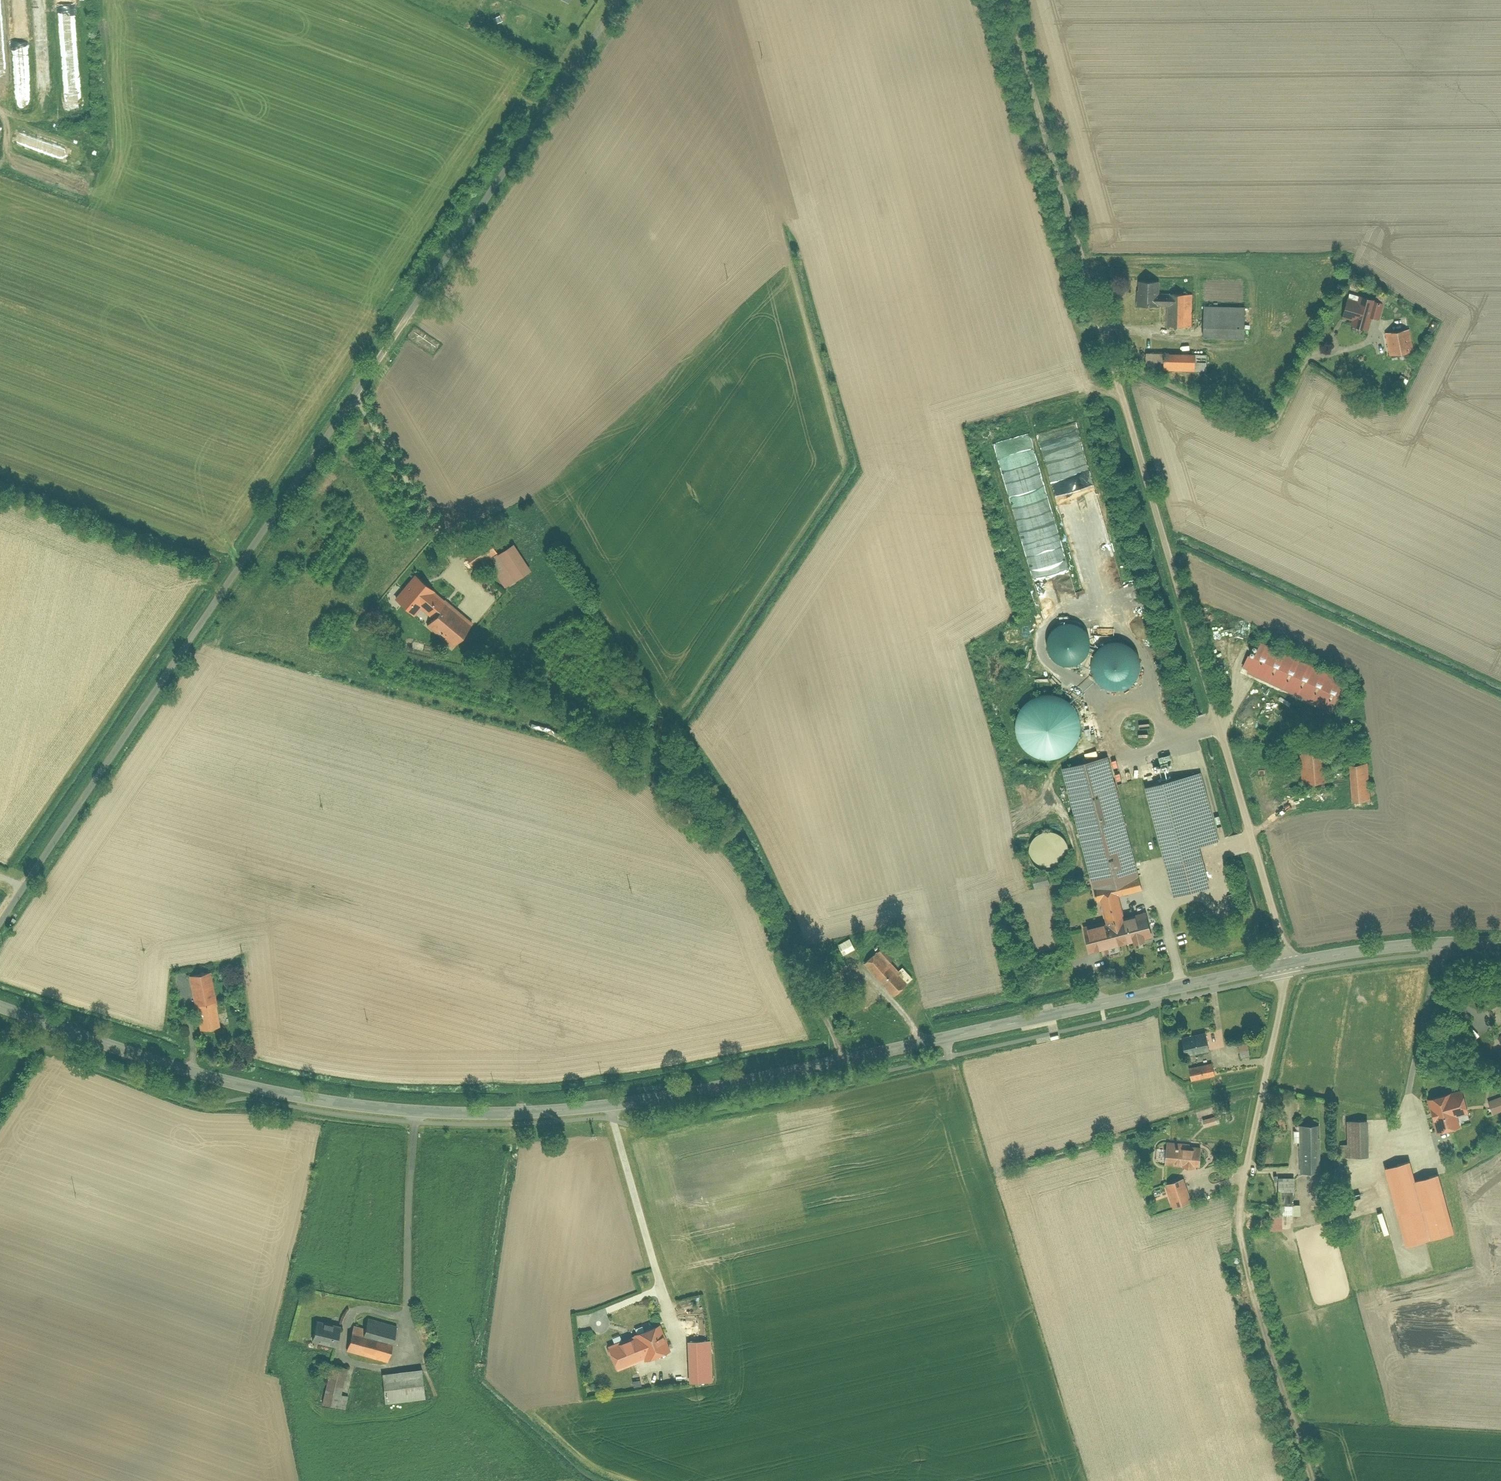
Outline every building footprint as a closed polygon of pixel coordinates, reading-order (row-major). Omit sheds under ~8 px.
[(1158,283),(1139,283),(1139,307),(1163,307),(1163,328),(1191,327),(1190,294),(1158,294),(1158,283)] [(1379,322),(1383,304),(1345,295),(1339,319),(1349,321),(1348,327),(1367,331),(1370,320),(1379,322)] [(1201,309),(1200,337),(1240,338),(1240,309),(1201,309)] [(1411,352),(1406,331),(1383,336),(1387,357),(1411,352)] [(1142,370),(1203,371),(1203,354),(1143,354),(1142,370)] [(486,556),(503,578),(530,558),(513,535),(502,543),(490,526),(461,548),(473,565),(486,556)] [(448,643),(466,621),(422,585),(427,578),(414,568),(395,592),(427,618),(423,623),(448,643)] [(1052,625),(1047,629),(1044,635),(1043,642),(1044,649),(1047,655),(1052,660),(1059,662),(1065,663),(1072,661),(1078,657),(1082,652),(1084,646),(1084,639),(1082,633),(1078,627),(1072,623),(1066,621),(1059,622),(1052,625)] [(1252,641),(1239,673),(1330,712),(1344,679),(1252,641)] [(1098,652),(1093,656),(1089,662),(1088,669),(1089,676),(1093,682),(1098,686),(1104,689),(1111,690),(1117,688),(1123,684),(1127,679),(1130,673),(1130,666),(1128,660),(1123,654),(1118,650),(1111,648),(1104,649),(1098,652)] [(1026,699),(1019,706),(1013,715),(1011,726),(1013,736),(1018,746),(1026,754),(1036,758),(1047,759),(1058,756),(1067,750),(1074,741),(1077,730),(1076,719),(1072,709),(1066,702),(1057,696),(1046,694),(1036,695),(1026,699)] [(1298,746),(1298,779),(1324,779),(1324,746),(1298,746)] [(1104,758),(1060,770),(1103,922),(1078,929),(1084,952),(1148,935),(1141,911),(1120,917),(1115,899),(1142,892),(1104,758)] [(1346,766),(1347,801),(1368,800),(1367,766),(1346,766)] [(1198,774),(1141,790),(1163,870),(1198,860),(1195,848),(1217,842),(1198,774)] [(1035,834),(1030,839),(1027,845),(1026,852),(1027,858),(1030,864),(1035,869),(1042,872),(1048,872),(1055,871),(1061,867),(1065,862),(1067,855),(1067,849),(1065,842),(1061,837),(1055,833),(1049,831),(1042,831),(1035,834)] [(837,945),(842,955),(854,949),(849,939),(837,945)] [(883,947),(876,954),(875,952),(862,963),(890,996),(910,979),(901,968),(894,974),(885,964),(892,958),(883,947)] [(210,967),(186,972),(197,1024),(221,1019),(210,967)] [(1179,1037),(1182,1056),(1206,1053),(1203,1033),(1179,1037)] [(1492,1041),(1500,1055),(1500,1035),(1492,1041)] [(1185,1067),(1188,1081),(1212,1077),(1210,1063),(1185,1067)] [(1458,1091),(1425,1100),(1434,1134),(1453,1129),(1449,1117),(1464,1113),(1458,1091)] [(1201,1121),(1203,1128),(1216,1125),(1214,1118),(1201,1121)] [(1345,1123),(1345,1158),(1366,1158),(1366,1123),(1345,1123)] [(1296,1127),(1299,1174),(1317,1173),(1315,1126),(1296,1127)] [(1165,1145),(1163,1164),(1197,1167),(1199,1148),(1165,1145)] [(1377,1170),(1386,1198),(1401,1193),(1391,1165),(1377,1170)] [(1408,1181),(1424,1240),(1449,1233),(1434,1174),(1408,1181)] [(1180,1180),(1163,1185),(1171,1208),(1187,1202),(1180,1180)] [(1276,1193),(1275,1216),(1292,1217),(1292,1193),(1276,1193)] [(314,1316),(307,1338),(335,1346),(341,1324),(314,1316)] [(349,1323),(343,1347),(387,1358),(395,1324),(365,1316),(362,1326),(349,1323)] [(604,1349),(614,1372),(668,1348),(658,1325),(604,1349)] [(707,1342),(684,1343),(685,1382),(708,1381),(707,1342)] [(349,1365),(327,1360),(319,1399),(341,1404),(349,1365)] [(423,1366),(380,1372),(383,1397),(426,1391),(423,1366)]
